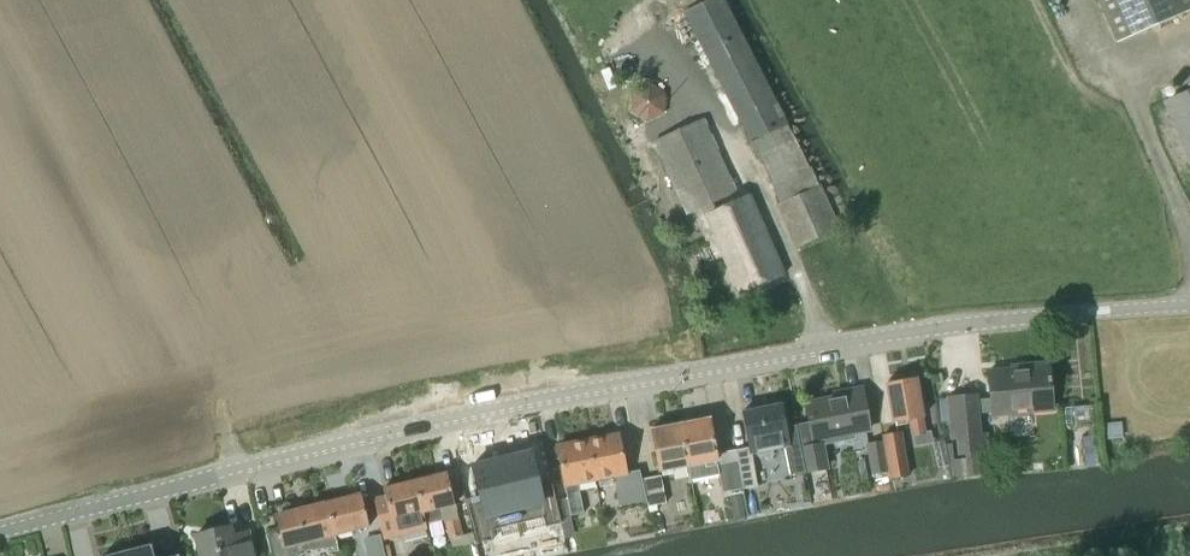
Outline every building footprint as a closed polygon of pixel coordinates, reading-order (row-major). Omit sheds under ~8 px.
[(838,227),(818,184),(816,186),(785,125),(787,124),(723,0),(708,0),(683,13),(751,143),(797,247),(838,227)] [(1118,42),(1189,10),(1189,0),(1099,0),(1118,42)] [(1180,94),(1178,88),(1173,91),(1175,96),(1165,100),(1189,158),(1189,90),(1180,94)] [(741,294),(785,274),(749,195),(740,199),(704,119),(654,142),(686,214),(701,207),(741,294)] [(976,394),(954,396),(957,430),(950,430),(950,439),(956,439),(957,456),(989,453),(988,434),(980,435),(978,412),(992,411),(993,414),(1052,409),(1048,363),(1025,365),(1025,367),(988,370),(991,403),(977,404),(976,394)] [(922,416),(915,378),(901,381),(900,376),(887,379),(888,383),(885,383),(892,422),(910,418),(913,434),(924,432),(921,416),(922,416)] [(806,403),(809,422),(798,424),(807,471),(826,468),(820,438),(869,429),(861,387),(843,390),(845,396),(806,403)] [(749,447),(736,449),(738,460),(742,488),(756,485),(750,452),(755,451),(758,457),(771,455),(772,448),(784,446),(789,474),(804,472),(795,424),(785,426),(781,404),(759,408),(756,404),(748,406),(747,410),(743,410),(748,440),(749,447)] [(708,418),(680,423),(687,464),(689,478),(711,474),(708,461),(716,459),(717,464),(718,473),(719,473),(722,491),(742,488),(738,460),(736,449),(721,452),(715,453),(708,418)] [(680,423),(652,428),(659,469),(687,464),(680,423)] [(891,478),(909,474),(901,432),(883,435),(891,478)] [(645,501),(640,477),(627,480),(618,434),(587,440),(590,456),(594,478),(611,475),(618,507),(645,501)] [(590,456),(587,440),(556,446),(566,498),(557,500),(562,522),(563,523),(570,521),(569,516),(583,513),(577,482),(594,478),(590,456)] [(883,442),(869,444),(874,473),(888,470),(883,442)] [(530,451),(501,458),(517,523),(543,517),(545,526),(562,522),(557,500),(553,484),(539,487),(530,451)] [(480,501),(466,505),(476,543),(493,539),(489,525),(515,519),(516,523),(517,523),(501,458),(471,465),(480,501)] [(443,518),(440,507),(453,503),(445,471),(414,479),(422,511),(421,511),(422,514),(424,523),(425,523),(443,518)] [(640,477),(645,501),(646,501),(647,505),(665,502),(659,475),(641,478),(641,477),(640,477)] [(422,511),(414,479),(382,487),(384,495),(373,498),(383,540),(427,529),(425,523),(424,523),(422,514),(421,511),(422,511)] [(330,514),(335,534),(366,526),(359,494),(327,502),(330,514)] [(333,534),(335,534),(330,514),(327,502),(294,509),(295,512),(276,516),(279,530),(265,533),(270,555),(296,555),(303,549),(335,547),(335,550),(337,550),(333,534)] [(448,537),(460,534),(456,518),(444,521),(448,537)] [(249,538),(233,542),(228,524),(193,533),(199,555),(254,555),(249,538)] [(151,545),(109,555),(153,555),(151,545)]
